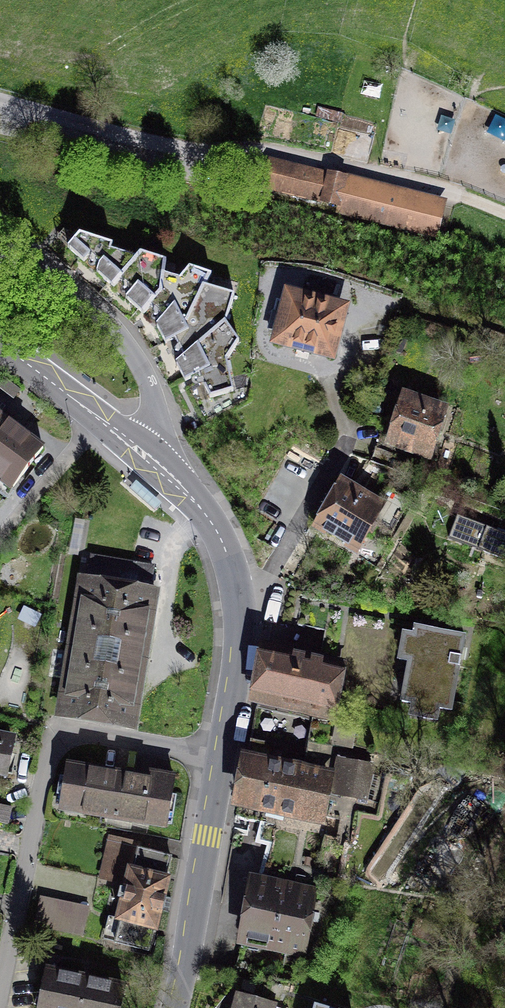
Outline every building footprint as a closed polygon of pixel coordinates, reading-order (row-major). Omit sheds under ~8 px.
[(315,117),(339,124),(342,114),(318,107),(315,117)] [(269,161),(263,186),(366,212),(365,218),(433,235),(440,204),(269,161)] [(113,287),(119,279),(138,258),(111,250),(112,245),(80,234),(68,248),(84,262),(90,256),(99,264),(97,273),(113,287)] [(143,313),(149,306),(161,293),(163,274),(164,260),(142,253),(138,258),(119,279),(132,291),(126,298),(143,313)] [(162,335),(170,331),(187,322),(204,285),(210,274),(190,268),(181,279),(163,274),(161,293),(149,306),(164,319),(157,325),(162,335)] [(184,358),(226,323),(235,295),(204,285),(187,322),(170,331),(184,358)] [(270,328),(281,331),(279,340),(297,345),(296,349),(303,351),(311,353),(312,349),(330,354),(338,323),(342,321),(343,313),(339,306),(332,305),(328,307),(290,297),(288,304),(277,301),(270,328)] [(239,342),(226,323),(184,358),(177,364),(185,381),(199,375),(210,397),(233,391),(227,360),(239,342)] [(399,420),(391,442),(428,454),(433,438),(436,436),(438,435),(438,433),(438,431),(437,427),(442,411),(406,399),(399,420)] [(0,414),(0,484),(15,495),(49,450),(18,427),(0,414)] [(404,457),(376,448),(372,461),(399,470),(404,457)] [(331,506),(319,527),(355,547),(363,534),(370,537),(377,523),(393,532),(411,500),(390,488),(380,506),(343,486),(331,506)] [(75,515),(68,561),(80,563),(88,517),(75,515)] [(448,539),(504,560),(504,534),(488,527),(457,516),(448,539)] [(90,558),(75,649),(140,659),(147,614),(154,569),(90,558)] [(416,627),(402,701),(451,710),(465,637),(416,627)] [(75,649),(64,714),(129,725),(134,692),(140,659),(75,649)] [(261,681),(258,699),(264,700),(329,713),(338,665),(266,651),(261,681)] [(6,774),(9,758),(13,742),(0,740),(0,772),(6,774)] [(243,781),(236,819),(262,823),(259,842),(270,844),(262,875),(288,881),(290,874),(302,877),(306,861),(304,860),(313,817),(320,818),(327,775),(303,771),(303,770),(279,766),(280,752),(273,751),(274,745),(256,742),(252,741),(248,760),(247,760),(243,781)] [(368,764),(338,759),(328,815),(347,819),(354,781),(365,783),(368,764)] [(68,768),(61,809),(166,825),(174,779),(147,774),(146,780),(107,774),(68,768)] [(109,855),(104,878),(128,883),(120,918),(121,919),(115,942),(148,950),(153,927),(155,927),(159,910),(161,911),(162,904),(164,897),(162,896),(166,880),(164,880),(170,856),(139,849),(140,845),(110,838),(106,854),(109,855)] [(248,912),(243,942),(302,951),(313,892),(253,882),(248,912)] [(40,896),(34,926),(83,936),(89,906),(40,896)] [(43,1007),(125,1007),(130,987),(50,971),(43,1007)] [(227,1007),(275,1007),(276,1005),(230,995),(227,1007)]
